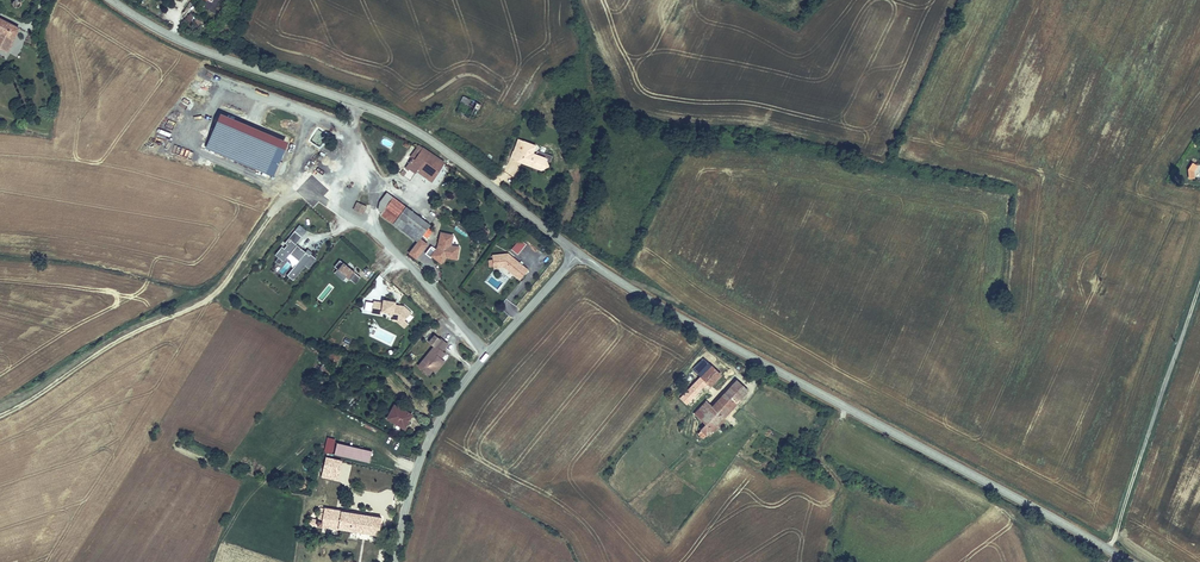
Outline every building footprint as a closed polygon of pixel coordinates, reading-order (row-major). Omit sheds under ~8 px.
[(15,10),(17,10),(19,10),(20,10),(21,9),(23,8),(23,6),(23,5),(23,3),(22,2),(20,1),(19,1),(17,1),(16,1),(15,2),(14,4),(13,5),(14,7),(14,8),(15,10)] [(206,24),(191,13),(185,21),(200,32),(206,24)] [(9,54),(21,29),(0,19),(0,50),(9,54)] [(222,115),(206,149),(274,177),(290,144),(222,115)] [(309,141),(320,147),(327,134),(316,128),(309,141)] [(536,146),(517,140),(513,152),(524,156),(521,165),(540,172),(545,159),(533,154),(536,146)] [(197,164),(201,157),(174,143),(171,151),(197,164)] [(431,184),(445,163),(423,148),(418,145),(409,158),(412,159),(408,164),(400,174),(411,181),(417,173),(431,184)] [(524,156),(513,152),(509,160),(521,165),(524,156)] [(1184,168),(1185,177),(1190,176),(1189,170),(1193,163),(1190,160),(1184,168)] [(378,212),(382,215),(393,198),(387,193),(380,201),(378,212)] [(430,226),(393,198),(382,215),(380,217),(416,244),(420,239),(430,226)] [(352,211),(363,215),(367,207),(357,202),(352,211)] [(295,229),(303,235),(307,230),(299,224),(295,229)] [(304,265),(308,269),(317,258),(311,253),(312,251),(308,248),(306,250),(297,243),(303,235),(295,229),(284,241),(287,244),(284,247),(281,245),(274,253),(278,257),(275,260),(279,264),(283,260),(284,261),(287,257),(296,263),(287,274),(293,279),(304,265)] [(453,236),(439,233),(437,248),(435,250),(431,247),(424,255),(429,259),(430,258),(441,266),(445,260),(457,262),(459,248),(452,246),(453,236)] [(427,245),(420,239),(416,244),(407,255),(416,261),(427,245)] [(526,245),(518,239),(509,250),(517,256),(526,245)] [(528,271),(507,254),(491,256),(493,270),(503,269),(519,282),(528,271)] [(355,284),(361,277),(354,272),(355,270),(343,260),(343,261),(340,259),(334,265),(338,269),(346,276),(355,284)] [(343,280),(346,276),(338,269),(334,272),(343,280)] [(389,315),(393,316),(401,315),(405,319),(412,311),(405,305),(396,303),(396,299),(383,297),(383,301),(373,300),(373,302),(372,310),(371,313),(381,314),(381,310),(390,311),(389,315)] [(372,310),(373,302),(366,300),(364,309),(372,310)] [(409,322),(405,319),(401,315),(393,316),(391,320),(397,322),(404,328),(409,322)] [(434,332),(427,340),(433,345),(440,337),(434,332)] [(351,340),(345,336),(342,341),(349,345),(351,340)] [(449,343),(440,337),(433,345),(417,364),(429,374),(433,370),(436,372),(446,361),(442,357),(447,352),(444,350),(449,343)] [(707,358),(698,368),(705,374),(715,365),(707,358)] [(705,374),(703,376),(708,382),(712,386),(724,374),(715,365),(705,374)] [(685,393),(691,400),(708,382),(703,376),(685,393)] [(740,379),(734,385),(745,395),(750,389),(740,379)] [(734,385),(709,411),(697,423),(702,428),(695,437),(698,440),(703,435),(704,436),(745,395),(734,385)] [(385,417),(405,428),(413,412),(394,402),(385,417)] [(703,406),(692,418),(697,423),(709,411),(703,406)] [(878,454),(879,448),(867,445),(866,451),(878,454)] [(343,459),(326,455),(320,480),(337,484),(343,459)] [(382,515),(320,505),(318,518),(310,517),(309,523),(379,536),(382,515)]
